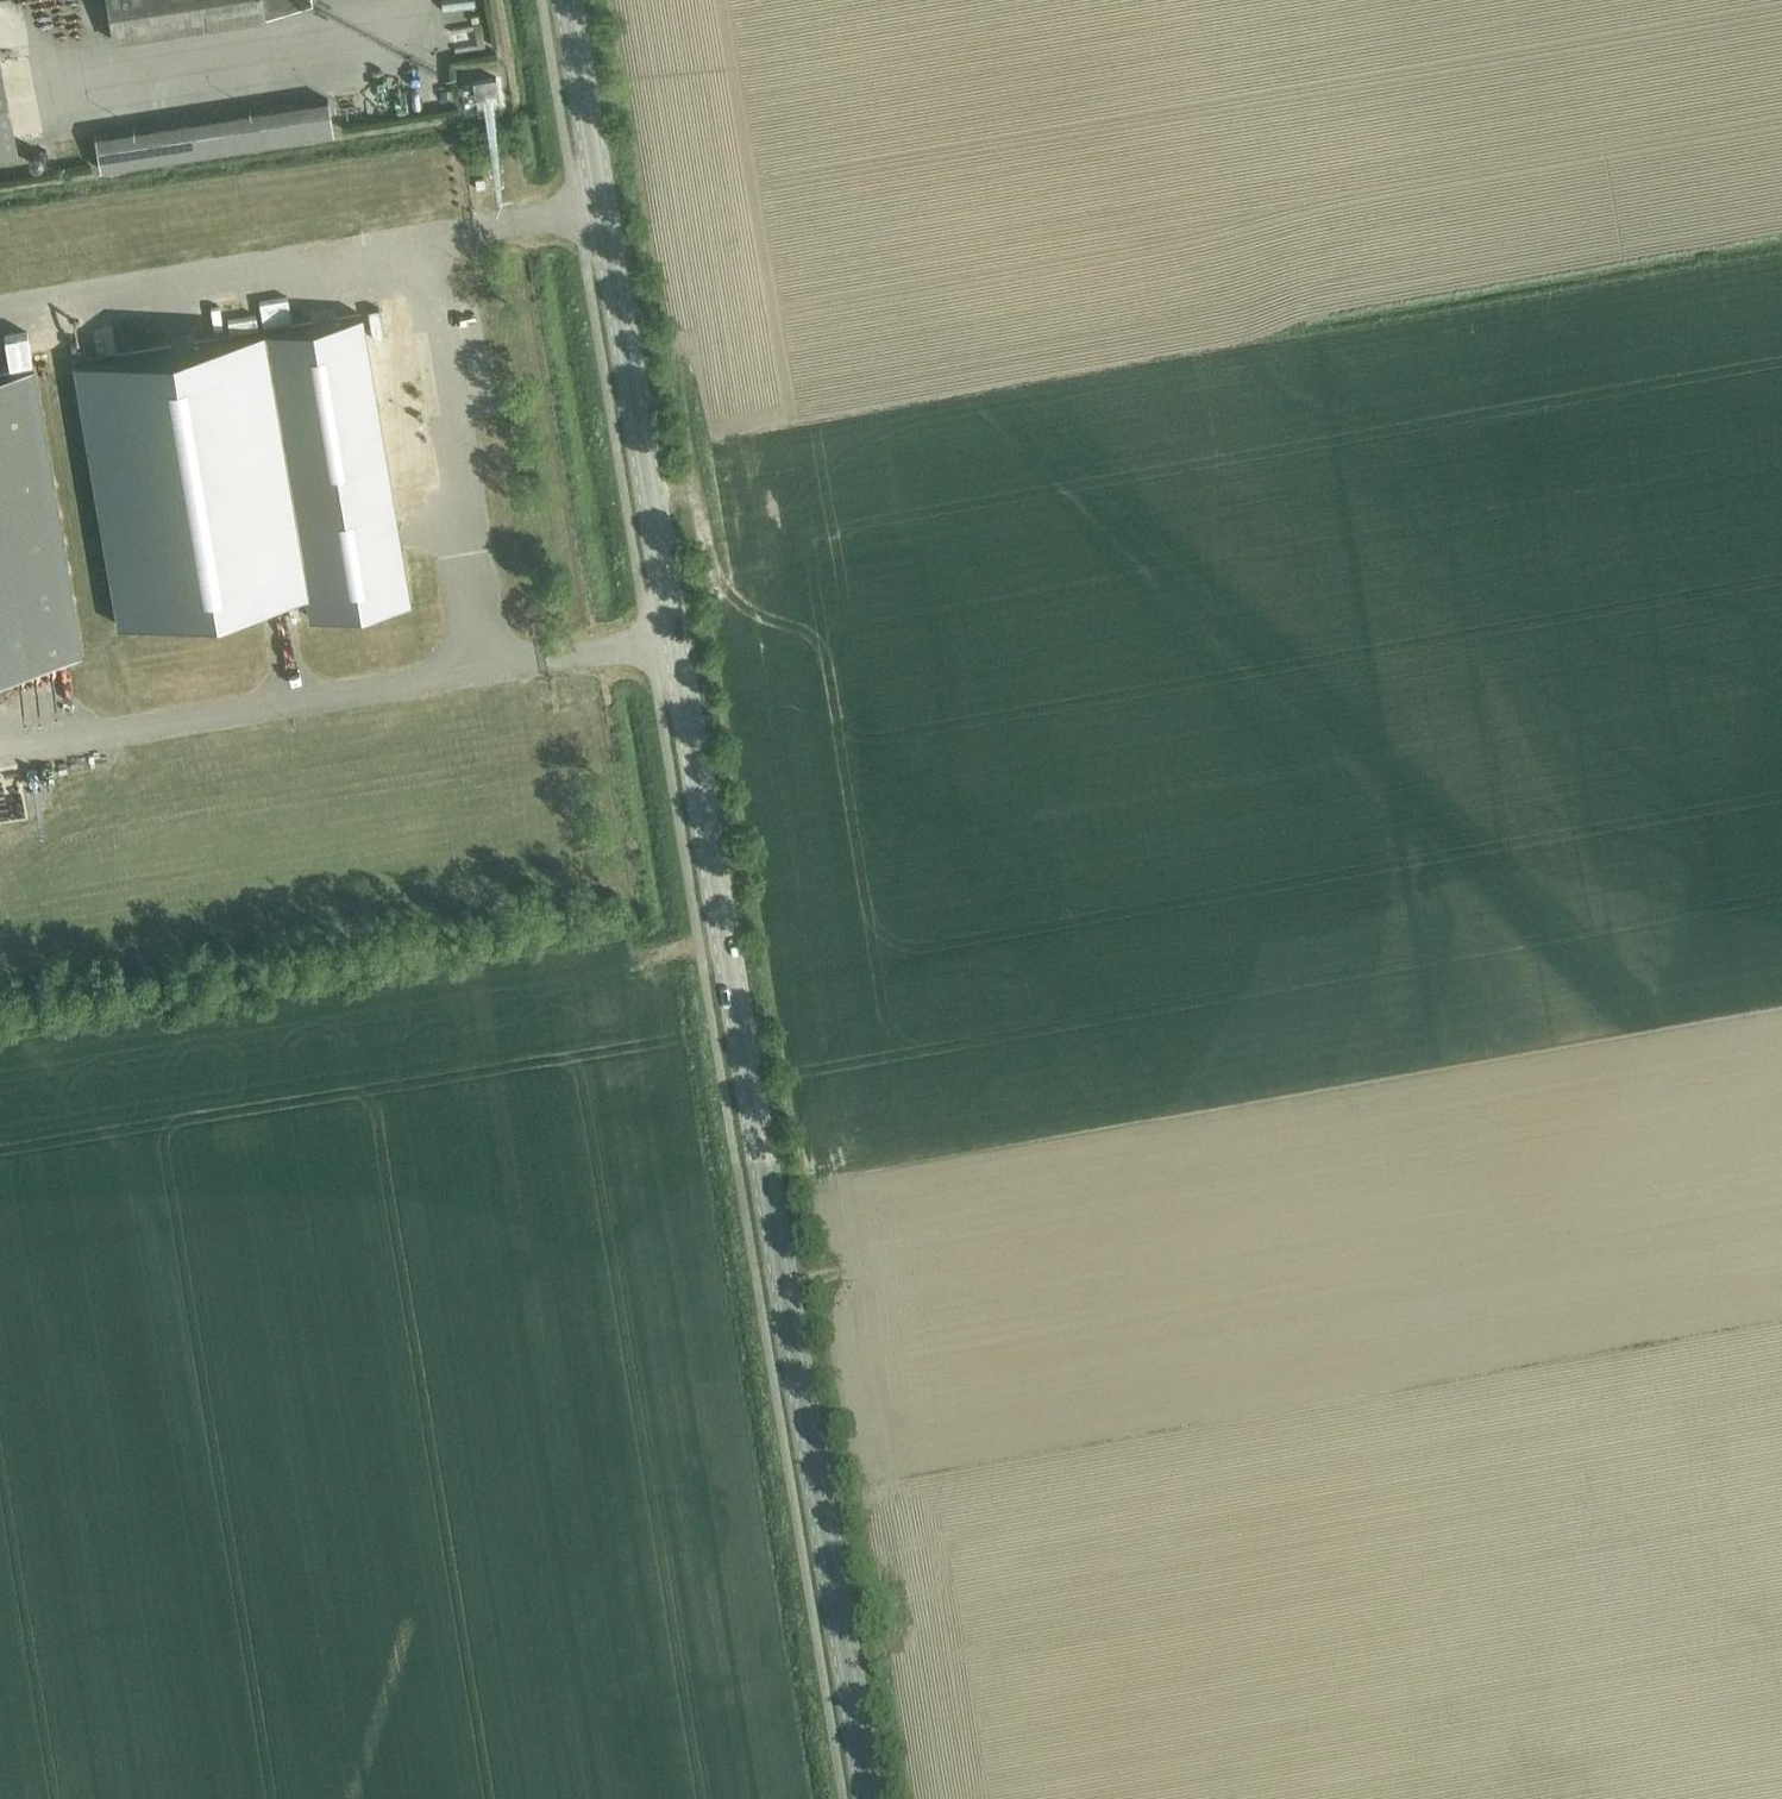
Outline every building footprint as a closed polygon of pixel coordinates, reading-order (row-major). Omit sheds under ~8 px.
[(114,40),(266,17),(265,9),(312,2),(311,0),(108,0),(114,40)] [(19,150),(0,54),(0,154),(19,150)] [(334,100),(148,130),(99,138),(105,171),(339,133),(334,100)] [(145,619),(148,634),(148,635),(171,631),(169,615),(215,607),(218,623),(242,619),(239,603),(307,592),(310,616),(409,599),(390,482),(423,476),(395,311),(360,317),(360,315),(75,363),(119,623),(145,619)] [(81,655),(33,370),(0,376),(0,668),(81,655)] [(40,813),(33,787),(44,784),(39,763),(0,773),(0,824),(40,813)]
